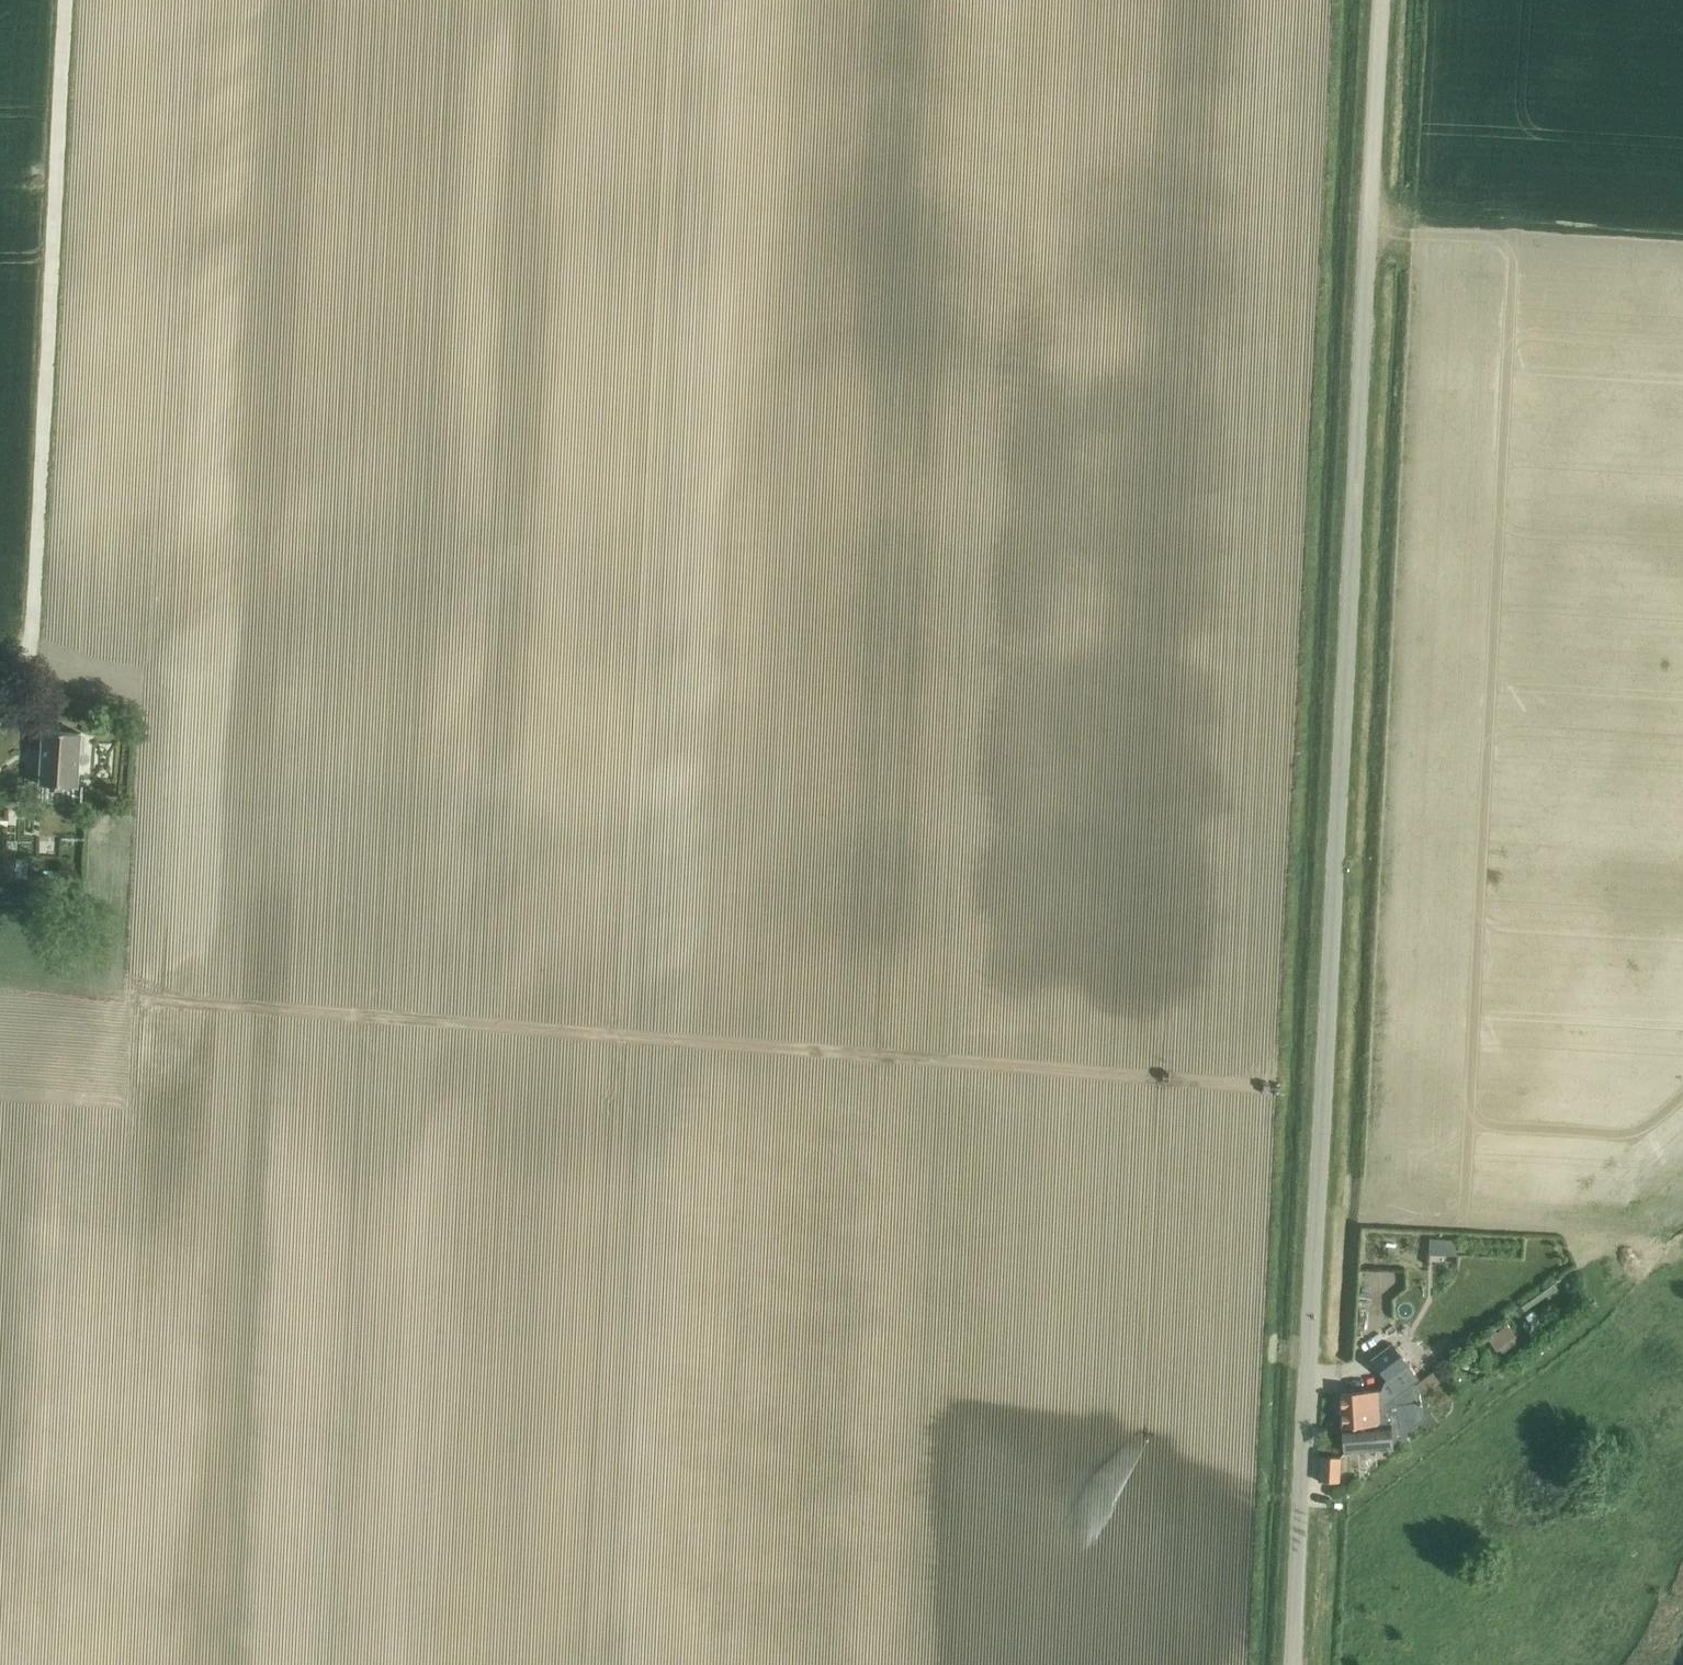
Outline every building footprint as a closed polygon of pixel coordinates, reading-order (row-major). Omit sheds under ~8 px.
[(40,785),(79,787),(82,732),(43,730),(40,785)] [(1566,1271),(1558,1260),(1546,1269),(1554,1280),(1566,1271)] [(1340,1394),(1340,1399),(1341,1406),(1342,1429),(1343,1429),(1384,1426),(1384,1416),(1383,1407),(1383,1405),(1413,1384),(1414,1384),(1420,1380),(1406,1362),(1393,1343),(1371,1359),(1386,1379),(1384,1384),(1381,1391),(1340,1394)] [(1384,1426),(1343,1429),(1344,1440),(1344,1451),(1344,1452),(1391,1447),(1390,1438),(1401,1436),(1423,1418),(1422,1408),(1421,1400),(1420,1392),(1414,1384),(1413,1384),(1383,1405),(1383,1407),(1384,1416),(1384,1426)] [(1317,1480),(1337,1483),(1340,1458),(1319,1456),(1317,1480)]
